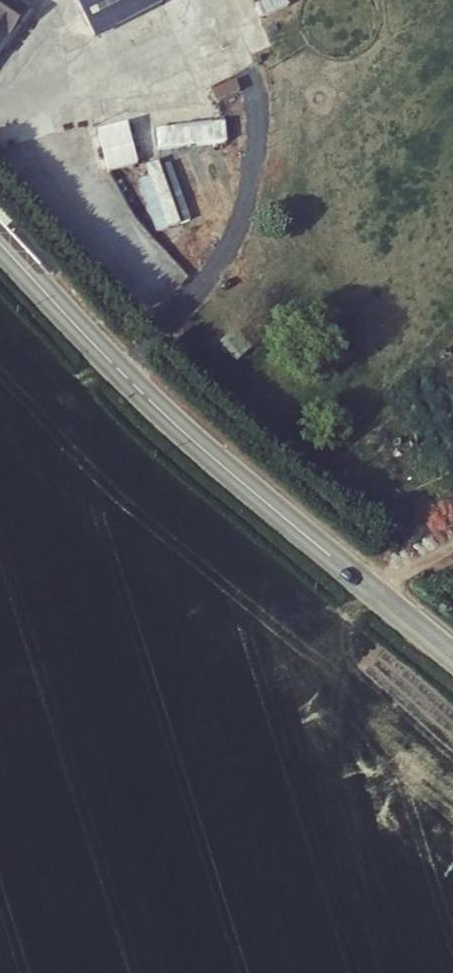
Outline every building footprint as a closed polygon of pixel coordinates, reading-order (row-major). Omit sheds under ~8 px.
[(31,9),(17,0),(0,0),(0,54),(31,9)] [(96,37),(166,4),(165,0),(76,0),(96,37)] [(254,5),(257,16),(288,9),(286,0),(278,0),(254,5)] [(155,149),(226,146),(226,123),(154,126),(155,149)] [(129,124),(98,129),(105,171),(136,166),(129,124)] [(136,170),(157,232),(229,207),(208,145),(136,170)]
